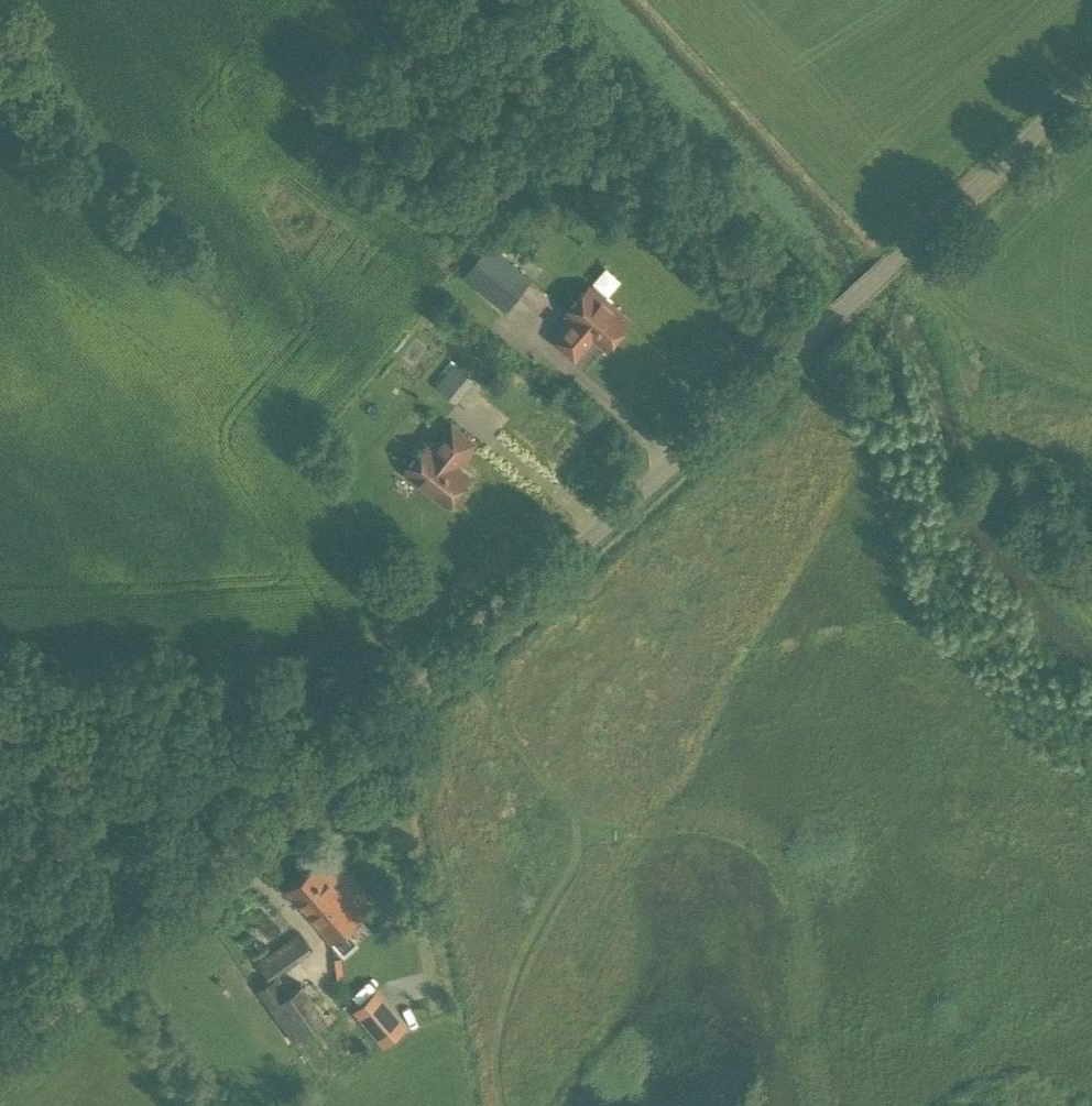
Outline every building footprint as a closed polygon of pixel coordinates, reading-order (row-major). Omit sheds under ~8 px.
[(505,309),(529,279),(488,246),(464,275),(505,309)] [(587,343),(585,341),(590,334),(606,347),(612,339),(617,339),(623,332),(623,326),(630,319),(603,296),(605,294),(594,285),(592,287),(590,285),(566,313),(571,318),(553,340),(575,358),(587,343)] [(445,374),(465,389),(474,378),(454,362),(445,374)] [(463,488),(463,483),(469,475),(453,462),(459,455),(462,457),(474,442),(452,424),(434,446),(428,442),(405,471),(408,473),(406,475),(417,484),(419,481),(446,503),(452,496),(457,495),(463,488)] [(287,890),(311,917),(331,941),(344,955),(359,942),(347,928),(362,914),(342,891),(318,863),(313,867),(311,863),(301,872),(304,875),(287,890)] [(271,979),(279,974),(312,950),(299,932),(258,961),(271,979)] [(372,985),(348,1006),(380,1043),(405,1022),(372,985)] [(294,1042),(329,1017),(316,999),(281,1024),(294,1042)]
